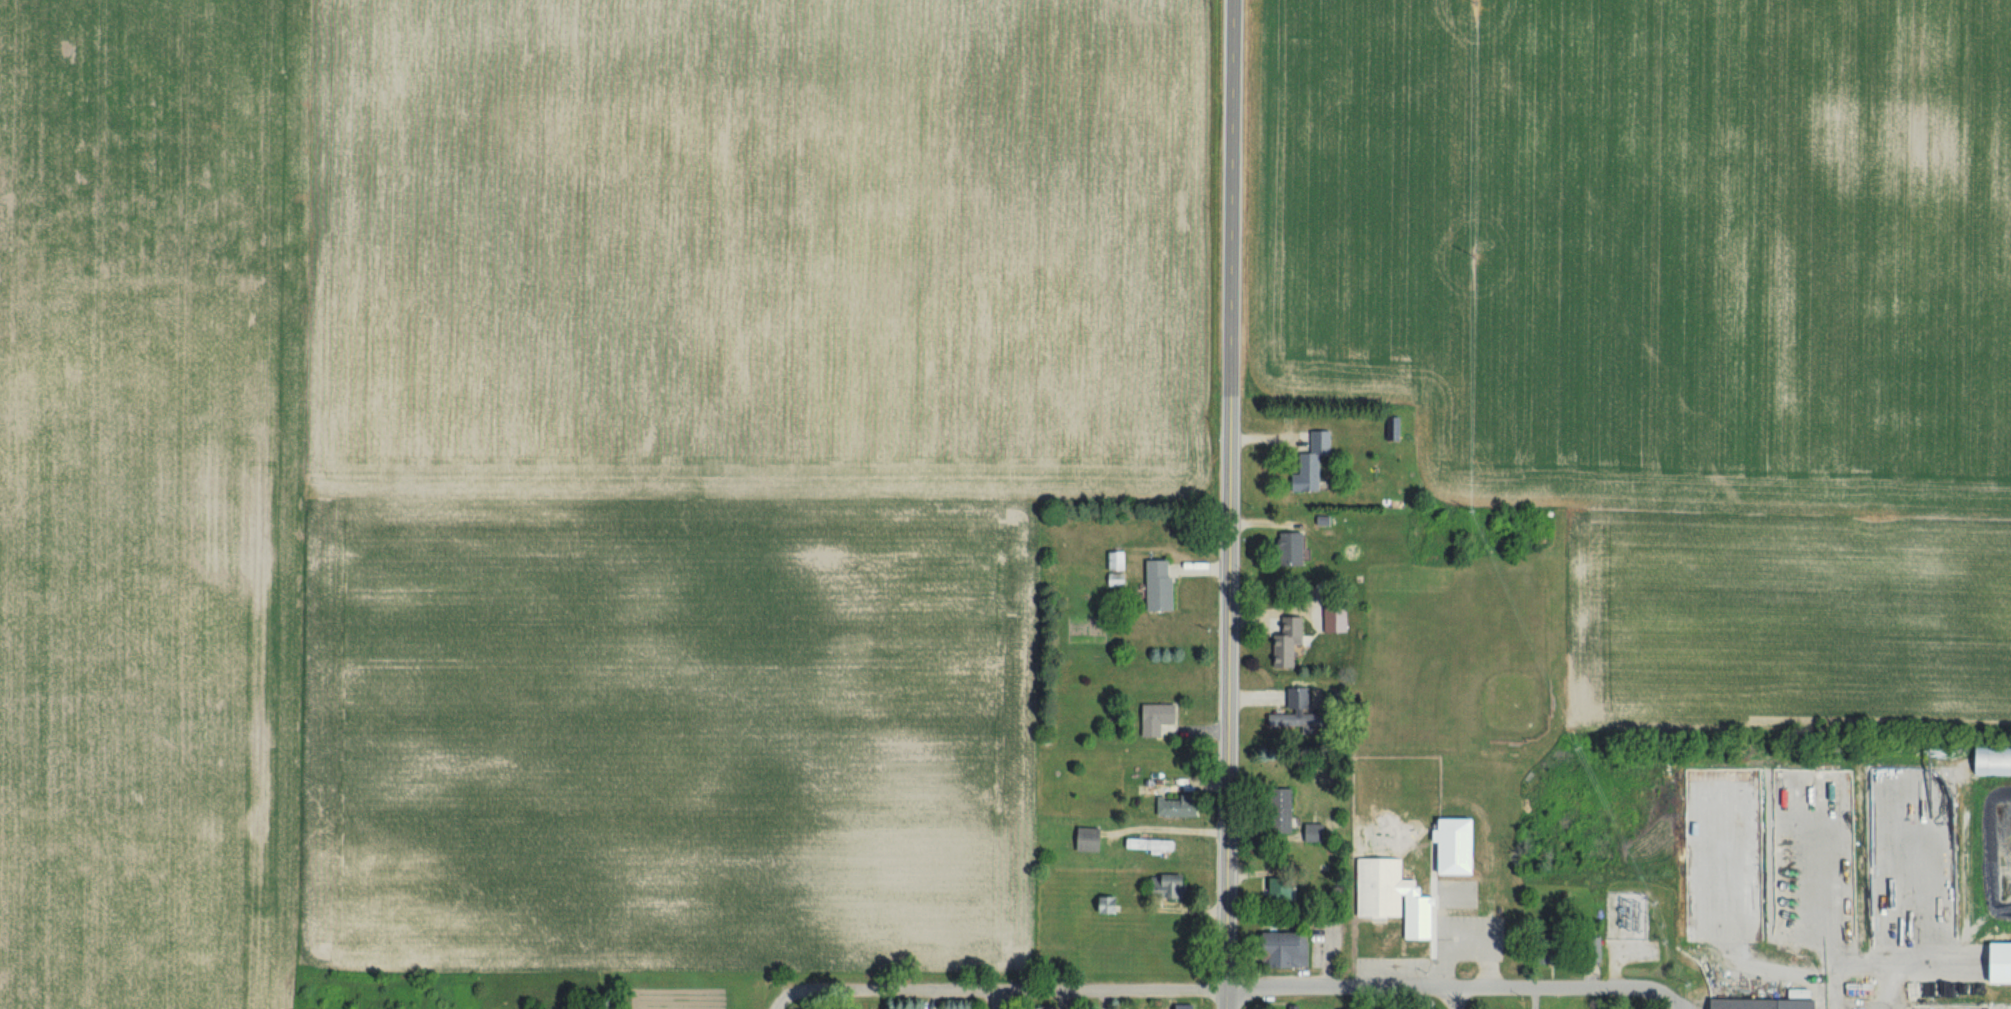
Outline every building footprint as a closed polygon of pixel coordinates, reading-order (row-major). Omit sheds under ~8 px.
[(1297,491),(1326,491),(1326,430),(1304,431),(1305,473),(1297,473),(1297,491)] [(1308,564),(1308,531),(1285,531),(1285,564),(1308,564)] [(1129,571),(1129,551),(1109,551),(1109,571),(1129,571)] [(1150,560),(1150,610),(1177,610),(1177,560),(1150,560)] [(1129,573),(1110,573),(1110,585),(1129,585),(1129,573)] [(1328,604),(1328,632),(1351,632),(1351,604),(1328,604)] [(1278,668),(1303,668),(1303,617),(1278,617),(1278,668)] [(1309,727),(1310,688),(1288,687),(1288,714),(1271,713),(1271,726),(1309,727)] [(1180,703),(1145,704),(1145,738),(1166,737),(1166,723),(1181,723),(1180,703)] [(1203,817),(1203,796),(1159,796),(1159,817),(1203,817)] [(1297,835),(1297,814),(1278,814),(1278,835),(1297,835)] [(1445,821),(1479,821),(1479,876),(1445,876),(1445,841),(1437,841),(1437,830),(1445,830),(1445,821)] [(1307,842),(1329,842),(1329,823),(1307,823),(1307,842)] [(1078,852),(1105,852),(1105,828),(1078,828),(1078,852)] [(1179,839),(1127,839),(1127,850),(1179,850),(1179,839)] [(1361,858),(1406,858),(1406,879),(1420,879),(1420,895),(1406,895),(1406,918),(1361,918),(1361,858)] [(1152,898),(1192,898),(1192,876),(1152,876),(1152,898)] [(1270,900),(1300,900),(1300,878),(1270,878),(1270,900)] [(1100,913),(1124,913),(1124,897),(1100,897),(1100,913)] [(1311,966),(1311,932),(1272,932),(1272,966),(1311,966)] [(1581,964),(1598,964),(1598,937),(1581,937),(1581,964)] [(1993,943),(2010,943),(2010,983),(1993,983),(1993,943)] [(1817,999),(1817,1008),(1709,1008),(1709,999),(1817,999)]
